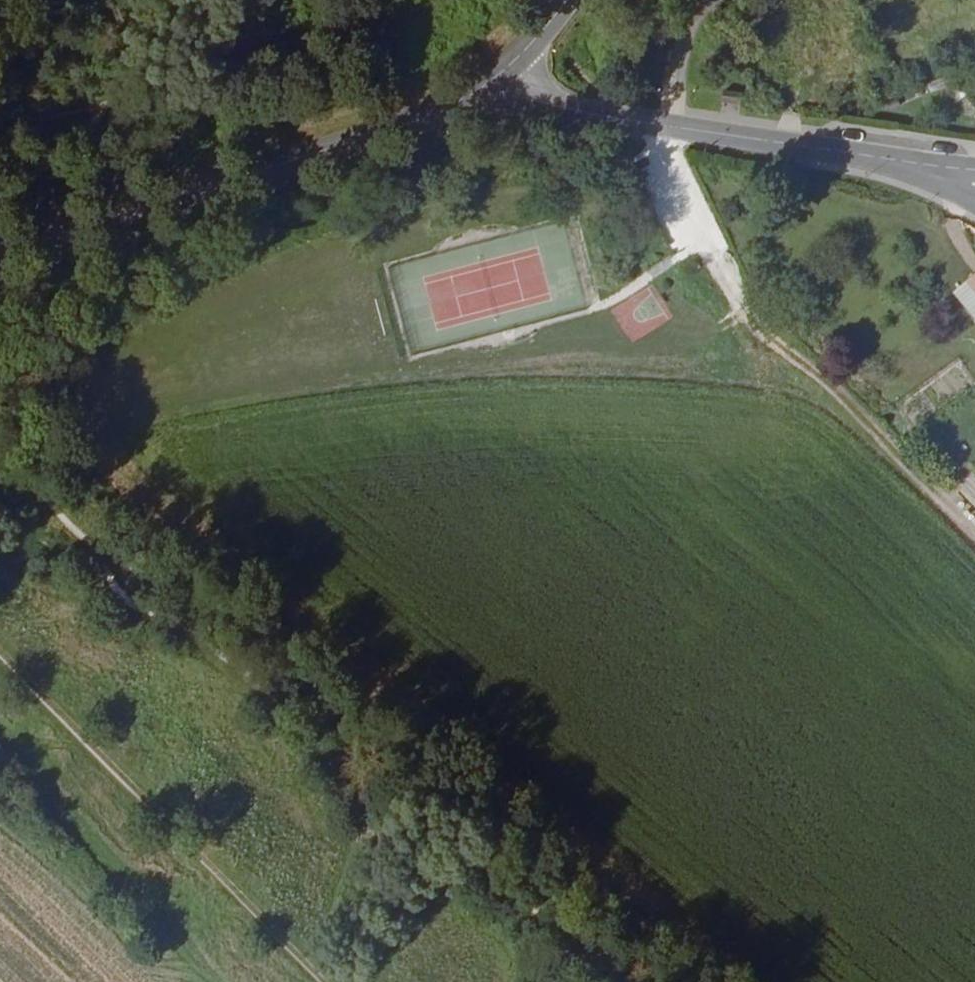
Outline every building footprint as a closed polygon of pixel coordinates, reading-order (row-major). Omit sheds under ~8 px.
[(954,318),(974,300),(974,281),(973,278),(970,280),(974,284),(960,297),(956,292),(942,304),(954,318)] [(970,280),(956,292),(960,297),(974,284),(970,280)] [(954,318),(974,344),(974,300),(954,318)]
